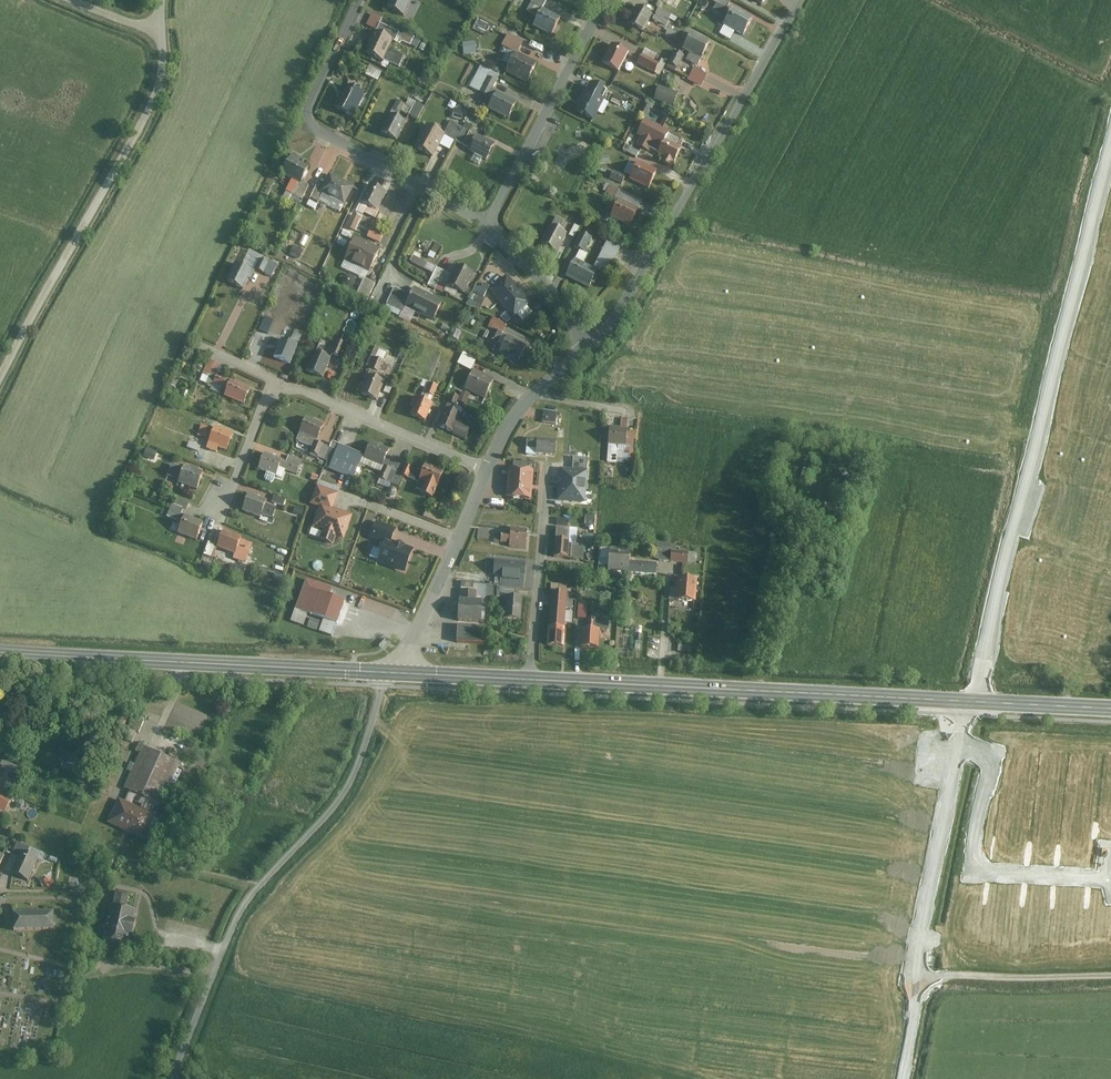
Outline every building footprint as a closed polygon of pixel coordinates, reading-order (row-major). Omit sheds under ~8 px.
[(387,8),(404,16),(412,0),(391,0),(387,8)] [(450,1),(448,0),(430,0),(446,9),(450,1)] [(545,0),(530,0),(533,1),(528,11),(538,16),(542,10),(546,0),(545,0)] [(638,8),(630,24),(644,31),(652,15),(638,8)] [(732,9),(724,24),(744,36),(752,21),(732,9)] [(538,16),(533,27),(552,37),(560,19),(542,10),(538,16)] [(659,10),(654,20),(669,27),(673,18),(659,10)] [(468,16),(459,11),(452,22),(461,28),(468,16)] [(491,28),(483,22),(477,31),(486,36),(491,28)] [(380,25),(376,33),(392,41),(396,33),(380,25)] [(670,28),(667,36),(677,40),(680,33),(670,28)] [(398,39),(412,45),(414,38),(401,32),(398,39)] [(392,41),(376,33),(366,53),(383,61),(383,60),(388,50),(392,41)] [(709,42),(692,33),(682,51),(700,60),(709,42)] [(515,55),(516,56),(518,53),(523,43),(507,35),(501,48),(515,55)] [(612,46),(603,64),(620,72),(629,54),(612,46)] [(388,50),(383,60),(398,67),(403,57),(388,50)] [(536,62),(518,53),(516,56),(515,55),(506,72),(526,82),(536,62)] [(683,57),(674,53),(668,64),(678,69),(683,57)] [(642,56),(638,65),(654,73),(658,64),(642,56)] [(372,66),(368,74),(380,80),(384,71),(372,66)] [(707,75),(694,68),(687,81),(700,88),(707,75)] [(489,78),(481,93),(489,98),(498,82),(489,78)] [(590,84),(576,111),(595,120),(609,93),(590,84)] [(363,96),(345,87),(334,107),(352,116),(363,96)] [(659,88),(655,98),(673,105),(677,96),(659,88)] [(517,103),(497,93),(489,110),(509,120),(517,103)] [(615,94),(610,102),(620,107),(624,99),(615,94)] [(415,103),(408,115),(419,121),(425,108),(415,103)] [(651,108),(645,105),(640,115),(647,118),(651,108)] [(426,118),(432,121),(438,109),(432,106),(426,118)] [(391,114),(381,133),(395,141),(405,122),(391,114)] [(644,120),(637,136),(642,138),(638,147),(648,151),(649,148),(658,153),(657,155),(662,157),(660,162),(672,168),(680,149),(679,148),(682,140),(669,134),(670,132),(667,130),(671,121),(663,117),(659,126),(644,120)] [(462,129),(450,122),(444,134),(456,141),(462,129)] [(463,145),(468,135),(473,127),(465,123),(462,129),(456,141),(463,145)] [(426,126),(415,149),(432,158),(444,135),(426,126)] [(471,149),(476,139),(468,135),(463,145),(471,149)] [(496,146),(478,136),(476,139),(471,149),(469,151),(488,161),(496,146)] [(636,159),(639,153),(625,145),(622,151),(636,159)] [(308,169),(289,160),(281,176),(291,181),(285,193),(291,196),(297,184),(300,185),(301,183),(308,169)] [(638,163),(630,181),(650,189),(657,172),(638,163)] [(615,174),(612,179),(622,184),(624,178),(615,174)] [(323,187),(319,195),(320,196),(343,208),(354,187),(329,175),(323,187)] [(308,187),(301,183),(300,185),(297,184),(291,196),(301,201),(308,187)] [(319,195),(323,187),(318,184),(309,201),(316,205),(320,196),(319,195)] [(608,184),(604,192),(614,197),(617,189),(608,184)] [(385,193),(369,185),(360,204),(377,212),(385,193)] [(618,201),(611,217),(631,226),(638,210),(618,201)] [(360,219),(353,216),(347,230),(354,233),(360,219)] [(551,227),(560,231),(565,221),(556,217),(551,227)] [(575,225),(569,236),(575,239),(580,227),(575,225)] [(549,226),(540,245),(559,254),(568,235),(560,231),(551,227),(549,226)] [(371,228),(367,238),(379,243),(383,234),(371,228)] [(591,238),(581,233),(574,247),(580,249),(584,251),(591,238)] [(609,238),(594,268),(597,270),(607,275),(622,244),(609,238)] [(355,239),(344,262),(368,273),(379,250),(355,239)] [(294,246),(289,256),(298,261),(303,251),(294,246)] [(575,259),(583,263),(588,253),(584,251),(580,249),(575,259)] [(235,264),(225,283),(244,292),(261,258),(248,251),(241,267),(235,264)] [(413,256),(409,263),(445,281),(449,273),(413,256)] [(575,259),(566,277),(588,288),(597,270),(594,268),(583,263),(575,259)] [(459,267),(450,286),(464,293),(473,273),(459,267)] [(509,277),(491,292),(514,319),(532,304),(509,277)] [(375,285),(364,280),(356,298),(366,303),(375,285)] [(481,283),(471,305),(481,309),(491,288),(481,283)] [(409,295),(395,288),(387,305),(401,312),(409,295)] [(414,289),(406,307),(435,320),(443,302),(414,289)] [(381,307),(387,295),(378,291),(372,302),(381,307)] [(494,317),(490,325),(504,332),(508,323),(494,317)] [(274,321),(266,318),(260,332),(268,335),(274,321)] [(286,329),(274,359),(290,366),(303,336),(286,329)] [(497,344),(501,335),(491,331),(487,340),(497,344)] [(503,347),(507,338),(501,335),(497,344),(503,347)] [(503,347),(500,354),(506,357),(505,360),(516,365),(517,362),(519,362),(527,345),(508,337),(507,338),(503,347)] [(338,341),(333,354),(342,358),(347,344),(338,341)] [(316,353),(308,373),(323,379),(332,359),(316,353)] [(457,365),(471,372),(472,370),(477,360),(463,353),(457,365)] [(377,358),(372,369),(381,372),(386,362),(377,358)] [(471,372),(463,389),(484,400),(494,380),(472,370),(471,372)] [(241,406),(248,391),(218,376),(213,383),(225,389),(221,396),(241,406)] [(367,376),(359,395),(376,402),(384,383),(367,376)] [(432,384),(427,395),(434,398),(439,387),(432,384)] [(459,398),(457,402),(466,406),(470,395),(462,392),(459,398)] [(457,402),(459,398),(451,395),(448,404),(456,407),(457,402)] [(418,399),(411,415),(426,421),(432,405),(418,399)] [(446,410),(438,429),(466,440),(471,430),(457,424),(460,416),(446,410)] [(557,414),(542,412),(541,423),(556,424),(557,414)] [(314,448),(323,425),(306,418),(297,441),(314,448)] [(204,439),(207,429),(201,426),(197,437),(204,439)] [(610,444),(608,463),(617,464),(618,451),(619,445),(626,446),(628,430),(620,429),(620,427),(611,427),(609,444),(610,444)] [(214,428),(207,449),(215,452),(217,449),(227,452),(233,434),(214,428)] [(555,457),(556,443),(527,440),(526,454),(555,457)] [(363,456),(333,444),(331,450),(326,461),(323,468),(353,480),(363,456)] [(365,459),(383,467),(387,458),(389,451),(371,444),(365,459)] [(326,461),(331,450),(318,445),(313,456),(326,461)] [(153,462),(155,455),(146,451),(143,458),(153,462)] [(265,456),(258,472),(274,479),(277,472),(295,480),(301,465),(286,459),(283,464),(265,456)] [(405,466),(387,458),(383,467),(378,478),(400,487),(404,477),(400,476),(404,467),(405,466)] [(572,471),(587,472),(588,460),(573,459),(572,471)] [(513,471),(533,472),(536,472),(537,465),(513,464),(513,471)] [(432,499),(443,472),(426,465),(419,483),(423,485),(419,494),(432,499)] [(176,487),(197,494),(202,478),(170,467),(165,480),(177,484),(176,487)] [(411,470),(404,467),(400,476),(404,477),(407,479),(411,470)] [(421,474),(411,470),(407,479),(417,483),(421,474)] [(533,472),(513,471),(506,470),(504,499),(532,500),(533,472)] [(572,471),(559,470),(558,502),(585,503),(587,472),(572,471)] [(333,537),(342,540),(349,519),(331,513),(338,494),(317,487),(310,507),(318,510),(311,530),(322,534),(318,543),(330,547),(333,537)] [(245,495),(238,512),(265,523),(272,506),(245,495)] [(287,501),(275,497),(272,503),(284,508),(287,501)] [(196,543),(202,525),(184,519),(189,506),(175,501),(168,520),(179,524),(175,536),(196,543)] [(304,509),(296,508),(295,516),(303,517),(304,509)] [(427,511),(424,519),(442,525),(445,518),(427,511)] [(596,518),(586,517),(586,526),(595,526),(596,518)] [(556,519),(554,560),(583,561),(584,546),(576,545),(577,530),(569,529),(569,519),(556,519)] [(383,540),(390,542),(393,534),(375,527),(370,540),(382,545),(383,540)] [(527,551),(528,531),(506,530),(505,537),(499,537),(499,545),(509,546),(509,550),(527,551)] [(488,543),(489,533),(478,531),(477,542),(488,543)] [(225,535),(218,552),(245,562),(251,545),(225,535)] [(383,540),(382,545),(375,564),(405,575),(414,551),(390,542),(383,540)] [(627,574),(655,575),(655,563),(629,562),(629,551),(609,550),(608,572),(628,573),(627,574)] [(688,565),(688,555),(671,554),(670,565),(688,565)] [(524,590),(526,567),(493,564),(492,579),(502,580),(501,588),(524,590)] [(346,568),(340,566),(334,584),(339,586),(346,568)] [(694,603),(696,581),(678,580),(677,582),(675,582),(673,602),(694,603)] [(332,591),(308,581),(296,612),(336,627),(345,604),(329,598),(332,591)] [(480,625),(480,606),(478,606),(478,592),(472,592),(472,585),(458,585),(457,625),(480,625)] [(547,628),(546,647),(564,648),(565,628),(564,628),(566,594),(551,593),(549,628),(547,628)] [(522,622),(523,600),(504,599),(503,622),(522,622)] [(577,607),(576,621),(585,622),(586,608),(577,607)] [(470,630),(457,629),(457,644),(470,644),(470,630)] [(581,630),(579,650),(597,651),(599,631),(581,630)] [(132,807),(137,796),(159,806),(177,768),(142,752),(124,790),(129,792),(124,803),(117,800),(106,824),(143,841),(154,817),(132,807)] [(16,775),(20,767),(6,759),(2,767),(16,775)] [(4,811),(13,798),(0,790),(0,809),(4,811)] [(20,857),(23,858),(27,850),(15,844),(9,857),(18,861),(20,857)] [(11,877),(26,884),(35,863),(23,858),(20,857),(18,861),(11,877)] [(100,944),(126,949),(133,915),(124,914),(127,898),(110,895),(100,944)] [(54,914),(14,915),(15,933),(54,932),(54,914)]
